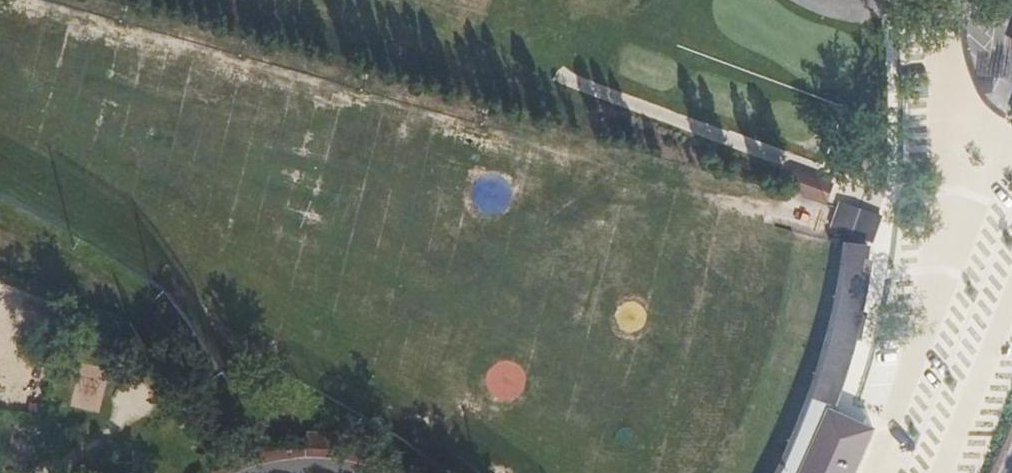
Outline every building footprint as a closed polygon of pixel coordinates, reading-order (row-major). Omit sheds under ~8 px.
[(889,213),(886,225),(896,228),(899,215),(889,213)] [(844,245),(839,284),(829,333),(817,376),(801,422),(778,472),(804,472),(821,434),(837,392),(848,352),(858,308),(865,263),(867,248),(844,245)]
